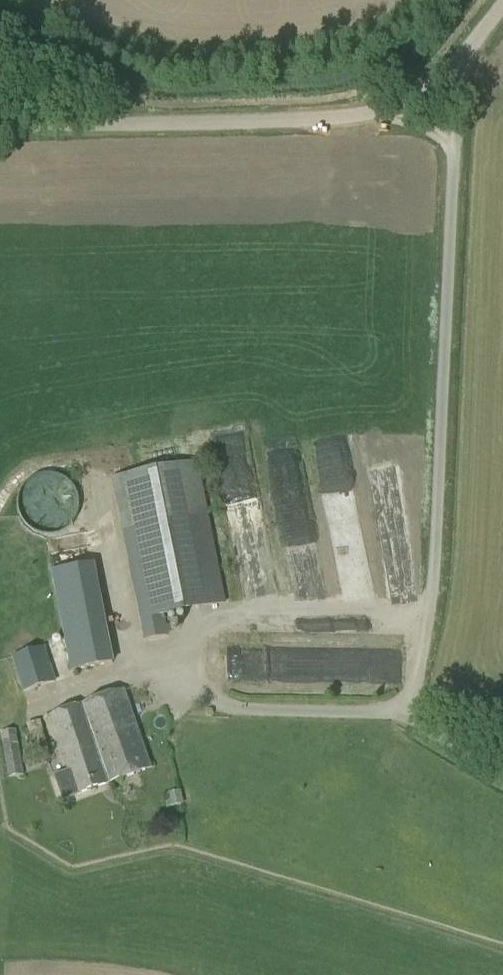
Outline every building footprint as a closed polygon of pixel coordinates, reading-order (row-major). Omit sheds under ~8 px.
[(148,639),(168,635),(164,617),(227,603),(197,463),(113,479),(148,639)] [(71,671),(110,664),(92,566),(53,573),(71,671)] [(22,693),(56,683),(44,647),(11,657),(22,693)] [(152,768),(125,691),(51,716),(70,770),(56,775),(63,798),(152,768)] [(35,757),(48,753),(39,721),(26,725),(35,757)] [(24,776),(16,730),(0,733),(0,734),(8,779),(24,776)]
